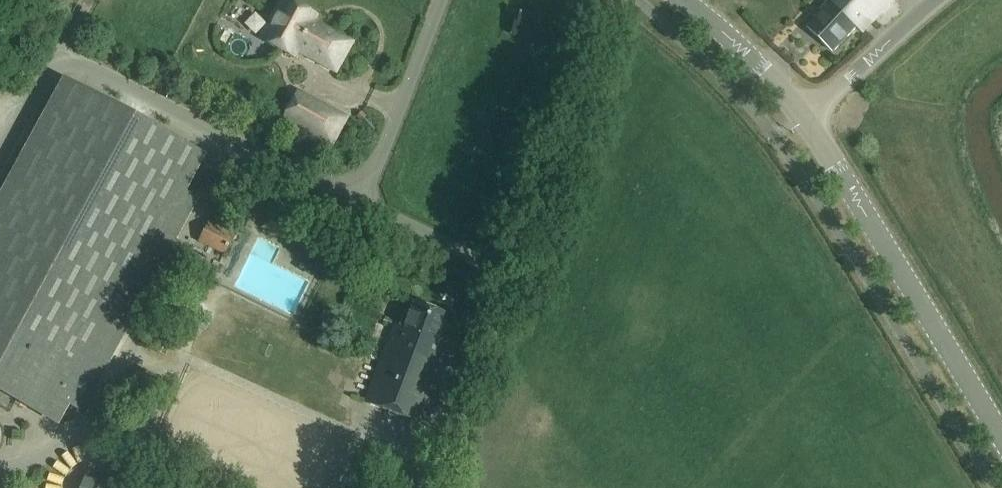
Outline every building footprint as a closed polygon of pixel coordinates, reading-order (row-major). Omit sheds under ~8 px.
[(289,0),(282,0),(261,38),(293,55),(297,49),(335,69),(350,41),(312,20),(315,14),(289,0)] [(815,15),(817,17),(808,26),(833,50),(857,25),(862,30),(891,0),(829,0),(815,15)] [(63,80),(0,195),(0,390),(17,399),(15,402),(24,407),(25,404),(58,422),(68,403),(82,410),(197,199),(184,192),(203,156),(63,80)] [(344,116),(309,97),(298,91),(284,118),(330,142),(344,116)] [(297,256),(310,265),(317,254),(304,245),(297,256)] [(196,313),(208,320),(215,308),(203,301),(196,313)] [(418,422),(447,344),(437,340),(446,314),(413,301),(401,334),(391,330),(364,402),(418,422)] [(81,487),(155,487),(156,484),(113,466),(108,478),(105,477),(103,483),(86,476),(81,487)] [(58,473),(48,476),(51,487),(63,487),(58,473)] [(393,487),(416,487),(418,482),(399,474),(393,487)]
